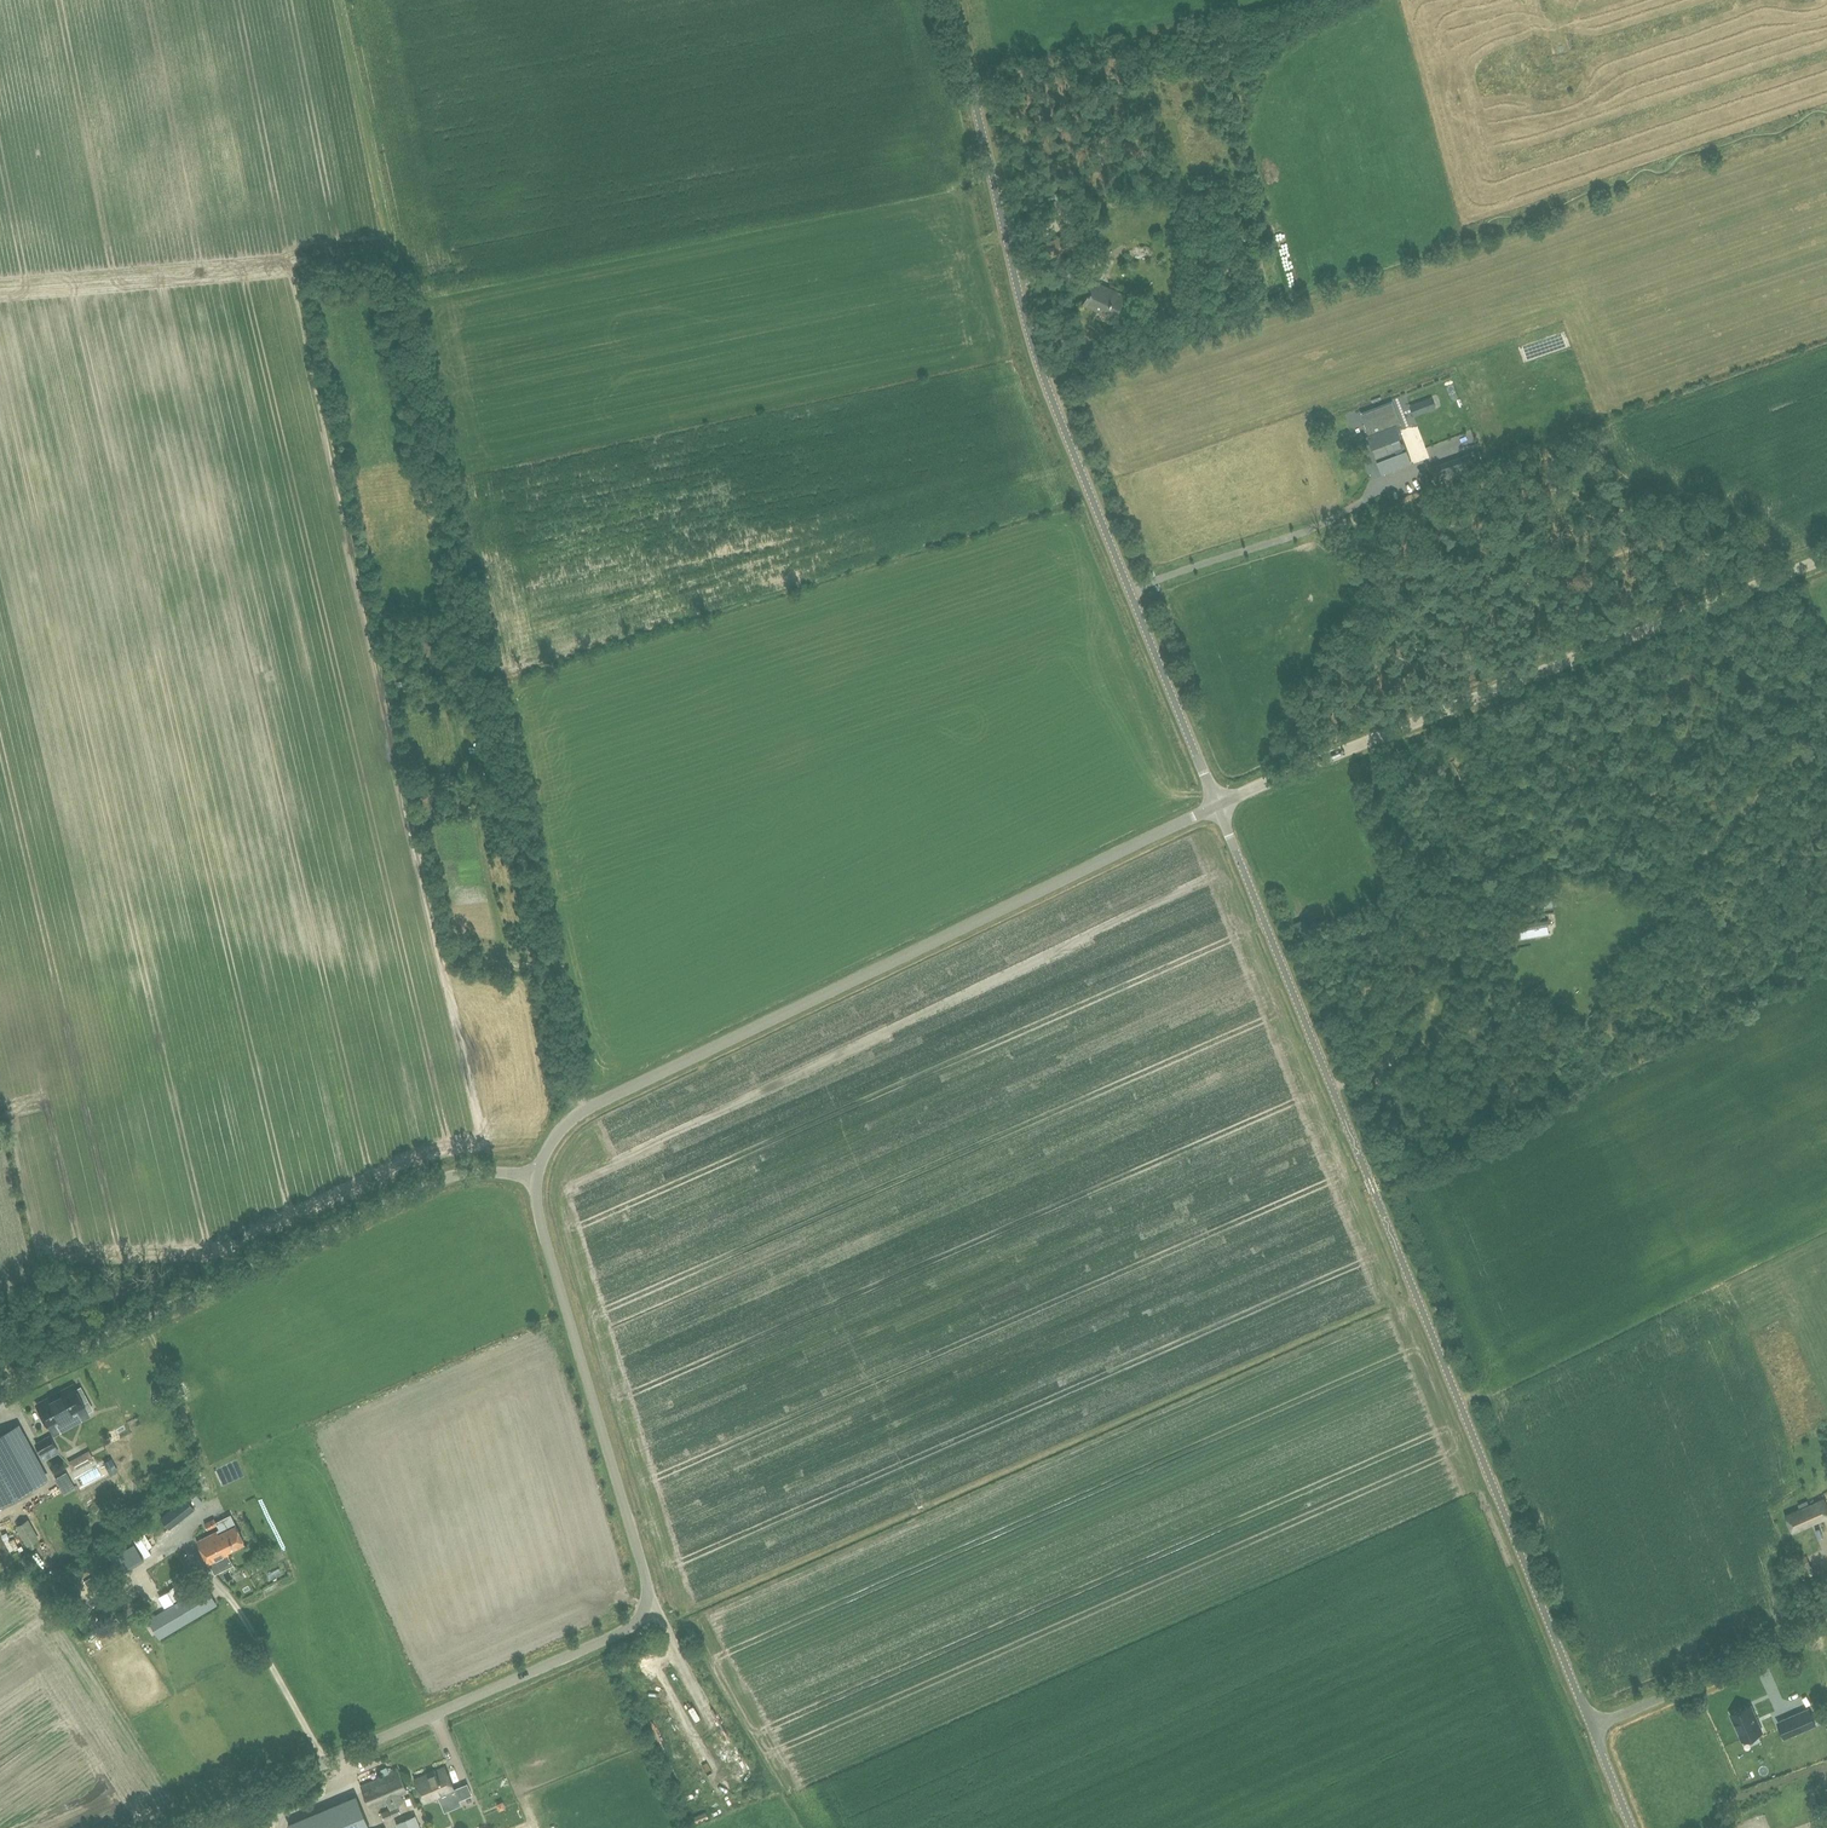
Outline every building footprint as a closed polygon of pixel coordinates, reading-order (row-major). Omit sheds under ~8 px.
[(1113,317),(1124,294),(1094,280),(1083,303),(1113,317)] [(1412,462),(1397,423),(1400,422),(1392,402),(1361,413),(1369,434),(1368,434),(1382,474),(1412,462)] [(1418,488),(1437,481),(1460,474),(1455,459),(1432,467),(1412,474),(1418,488)] [(413,673),(416,693),(426,691),(422,671),(413,673)] [(448,787),(448,782),(452,781),(451,771),(446,772),(439,773),(442,788),(448,787)] [(1549,925),(1548,920),(1518,926),(1519,930),(1549,925)] [(75,1390),(73,1385),(38,1404),(54,1434),(89,1416),(84,1407),(85,1407),(82,1402),(88,1400),(81,1387),(75,1390)] [(46,1479),(35,1458),(21,1466),(3,1434),(0,1435),(0,1505),(46,1479)] [(36,1443),(42,1453),(55,1446),(49,1436),(36,1443)] [(76,1463),(96,1453),(91,1443),(71,1453),(76,1463)] [(78,1463),(82,1469),(100,1458),(97,1452),(78,1463)] [(109,1468),(114,1465),(111,1459),(106,1462),(109,1468)] [(170,1528),(194,1509),(185,1497),(161,1517),(170,1528)] [(1826,1516),(1826,1505),(1824,1498),(1785,1515),(1792,1532),(1826,1516)] [(208,1529),(217,1525),(214,1517),(204,1522),(208,1529)] [(244,1542),(235,1524),(226,1529),(224,1526),(217,1530),(217,1531),(197,1541),(208,1564),(229,1554),(227,1551),(244,1542)] [(155,1548),(164,1570),(190,1559),(177,1529),(168,1533),(171,1542),(155,1548)] [(160,1554),(149,1534),(140,1539),(151,1559),(160,1554)] [(1813,1570),(1808,1558),(1796,1564),(1802,1575),(1813,1570)] [(169,1583),(195,1571),(190,1560),(164,1571),(169,1583)] [(129,1603),(139,1595),(132,1586),(123,1594),(129,1603)] [(160,1638),(217,1605),(206,1586),(149,1619),(160,1638)] [(1748,1704),(1726,1715),(1742,1749),(1765,1738),(1748,1704)] [(1810,1715),(1782,1726),(1788,1738),(1816,1728),(1810,1715)] [(438,1795),(454,1788),(444,1765),(414,1778),(424,1801),(438,1795)] [(382,1776),(389,1773),(386,1767),(379,1770),(382,1776)] [(397,1803),(404,1800),(401,1794),(408,1791),(398,1769),(389,1773),(382,1776),(360,1785),(370,1808),(387,1800),(391,1808),(382,1812),(385,1818),(400,1812),(397,1803)] [(468,1782),(454,1788),(438,1795),(445,1809),(461,1802),(459,1796),(472,1791),(468,1782)] [(292,1823),(294,1827),(369,1827),(356,1794),(292,1823)] [(503,1801),(496,1804),(499,1811),(505,1808),(503,1801)] [(396,1824),(398,1827),(420,1827),(415,1816),(396,1824)]
